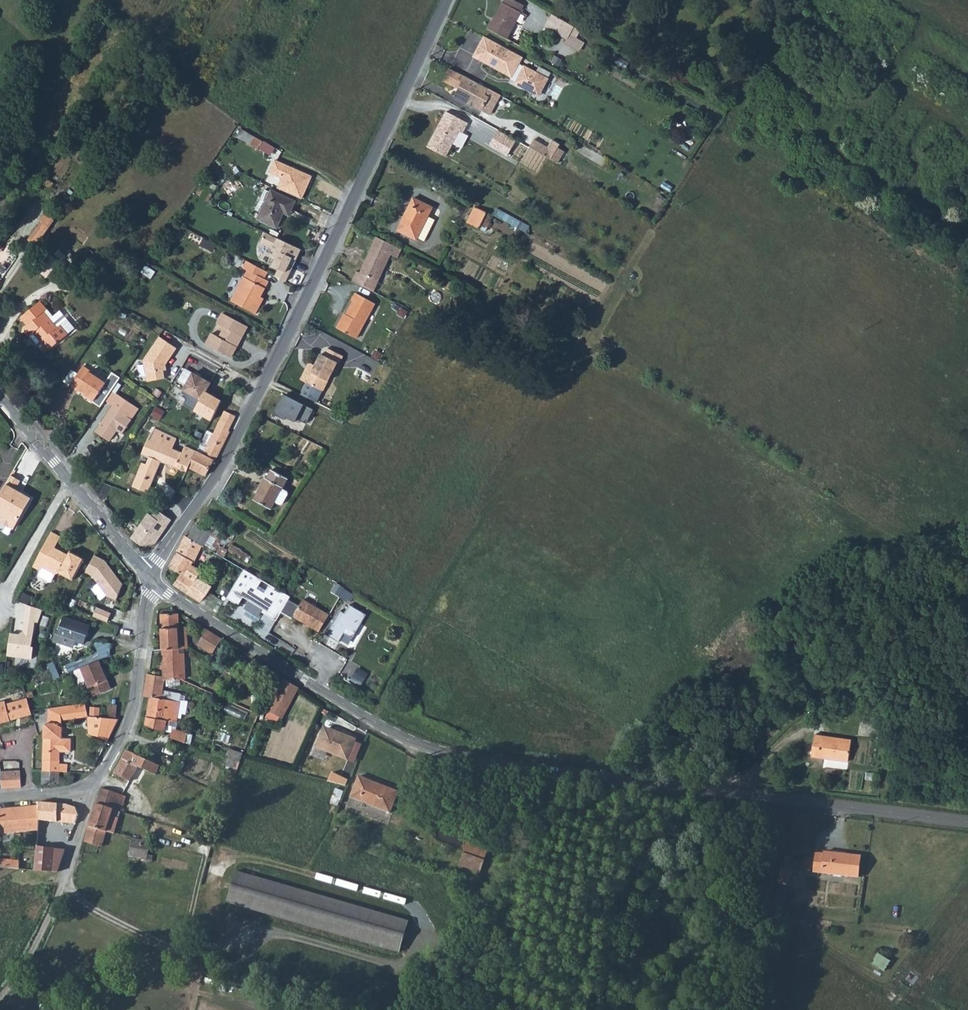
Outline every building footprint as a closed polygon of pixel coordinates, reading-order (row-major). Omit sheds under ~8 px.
[(501,2),(487,28),(506,39),(520,12),(519,11),(523,4),(515,0),(503,0),(502,2),(501,1),(501,2)] [(551,13),(544,25),(566,38),(570,32),(573,26),(551,13)] [(99,18),(88,33),(97,40),(108,25),(99,18)] [(573,26),(570,32),(576,36),(580,30),(573,26)] [(570,32),(566,38),(563,44),(569,48),(576,36),(570,32)] [(484,36),(474,55),(483,60),(483,61),(511,76),(512,75),(517,77),(514,83),(525,88),(534,85),(541,89),(547,78),(518,63),(521,56),(484,36)] [(499,94),(468,77),(465,84),(461,82),(453,96),(480,111),(488,97),(496,101),(499,94)] [(488,97),(480,111),(488,115),(496,101),(488,97)] [(467,122),(445,111),(427,146),(445,156),(459,130),(462,131),(467,122)] [(515,139),(497,129),(492,138),(504,145),(500,151),(506,155),(515,139)] [(241,130),(237,137),(258,149),(262,142),(241,130)] [(532,139),(528,146),(533,149),(556,163),(560,156),(553,153),(557,146),(558,144),(551,139),(546,147),(532,139)] [(553,153),(560,156),(564,150),(557,146),(553,153)] [(283,178),(278,188),(302,200),(314,178),(278,160),(271,172),(283,178)] [(232,192),(238,187),(230,178),(224,184),(232,192)] [(255,210),(261,212),(270,193),(264,190),(255,210)] [(270,193),(261,212),(258,220),(277,228),(284,213),(286,209),(291,211),(295,202),(271,191),(270,193)] [(415,239),(416,237),(427,216),(432,206),(413,197),(396,229),(415,239)] [(474,206),(466,221),(478,227),(486,211),(474,206)] [(46,212),(40,221),(41,222),(49,227),(55,218),(46,212)] [(427,216),(416,237),(423,240),(433,219),(427,216)] [(49,227),(41,222),(28,240),(36,246),(49,227)] [(301,249),(265,232),(260,243),(273,249),(269,256),(275,259),(272,266),(279,269),(276,276),(286,282),(293,267),(289,266),(293,258),(296,260),(301,249)] [(356,271),(351,280),(373,291),(389,254),(396,257),(400,248),(375,236),(359,272),(356,271)] [(261,303),(257,301),(260,297),(268,281),(264,279),(268,272),(246,260),(242,267),(248,271),(231,301),(255,314),(261,303)] [(344,319),(342,318),(337,328),(355,338),(374,303),(356,293),(352,300),(353,301),(346,315),(344,319)] [(30,336),(33,333),(37,331),(44,339),(41,342),(49,351),(73,330),(58,311),(52,316),(49,319),(44,313),(47,310),(40,302),(21,318),(27,325),(23,329),(30,336)] [(231,357),(236,347),(233,345),(239,335),(242,337),(248,326),(222,313),(217,324),(224,328),(219,338),(212,334),(206,344),(231,357)] [(37,331),(33,333),(41,342),(44,339),(37,331)] [(233,345),(236,347),(242,337),(239,335),(233,345)] [(159,338),(143,361),(146,382),(164,379),(161,365),(163,363),(165,364),(176,349),(159,338)] [(315,366),(306,382),(300,393),(316,401),(337,363),(339,364),(343,356),(327,348),(324,355),(321,354),(315,366)] [(300,379),(306,382),(315,366),(309,363),(300,379)] [(69,387),(77,391),(78,388),(86,393),(84,395),(94,401),(93,402),(100,407),(104,401),(111,391),(119,378),(112,373),(104,382),(89,372),(90,371),(83,366),(69,387)] [(183,371),(177,383),(183,386),(190,374),(183,371)] [(190,374),(182,390),(201,400),(205,392),(209,383),(190,374)] [(111,391),(104,401),(112,406),(118,396),(111,391)] [(221,401),(205,392),(201,400),(194,411),(211,421),(221,401)] [(302,402),(281,392),(273,410),(272,412),(282,417),(283,415),(293,420),(294,417),(304,422),(311,408),(302,403),(302,402)] [(118,396),(112,406),(95,432),(109,442),(116,431),(122,434),(131,420),(126,417),(133,405),(118,396)] [(196,451),(188,468),(205,476),(213,460),(214,461),(229,432),(227,430),(234,416),(224,411),(212,435),(206,432),(196,451)] [(159,463),(186,473),(188,468),(196,451),(184,445),(182,452),(170,447),(174,438),(152,427),(140,454),(151,459),(148,466),(142,464),(133,487),(148,493),(159,463)] [(264,478),(252,499),(270,509),(274,501),(279,504),(282,503),(287,493),(287,491),(282,488),(287,479),(270,470),(265,479),(264,478)] [(11,474),(0,493),(0,508),(3,509),(0,515),(0,520),(13,527),(30,498),(15,489),(21,480),(11,474)] [(147,514),(130,538),(140,546),(154,544),(171,521),(155,510),(151,517),(147,514)] [(10,534),(13,528),(0,520),(0,528),(10,534)] [(195,523),(187,536),(203,545),(203,546),(211,532),(195,523)] [(51,531),(33,565),(40,569),(37,575),(50,581),(54,573),(59,573),(72,580),(84,559),(71,552),(69,555),(54,547),(61,536),(51,531)] [(185,535),(166,567),(179,574),(172,585),(187,593),(194,581),(184,575),(191,564),(192,563),(203,545),(187,536),(185,535)] [(93,555),(84,572),(91,575),(106,595),(116,599),(123,583),(103,560),(93,555)] [(191,564),(184,575),(194,581),(197,576),(201,570),(191,564)] [(244,570),(223,604),(224,605),(229,598),(237,604),(242,596),(268,611),(266,614),(275,620),(280,613),(288,599),(289,597),(269,584),(263,593),(256,588),(261,580),(244,570)] [(197,576),(194,581),(187,593),(201,602),(211,584),(197,576)] [(293,617),(318,631),(328,614),(303,600),(299,606),(288,599),(280,613),(291,620),(293,617)] [(27,605),(25,621),(34,623),(36,608),(27,605)] [(339,611),(325,635),(338,642),(343,633),(352,638),(365,614),(349,605),(344,613),(339,611)] [(96,607),(93,616),(107,621),(111,613),(96,607)] [(161,614),(162,649),(178,648),(187,648),(186,637),(178,636),(178,630),(178,627),(178,613),(161,614)] [(64,617),(58,635),(74,640),(84,643),(89,626),(64,617)] [(34,623),(25,621),(23,632),(18,635),(10,634),(7,655),(30,659),(32,648),(30,647),(34,623)] [(186,627),(178,627),(178,630),(178,636),(186,637),(186,627)] [(221,638),(206,629),(197,644),(211,653),(212,652),(218,656),(226,644),(220,640),(221,638)] [(74,640),(58,635),(56,634),(53,641),(72,647),(74,640)] [(49,671),(53,680),(81,668),(99,660),(110,656),(110,643),(95,642),(94,653),(49,671)] [(178,648),(162,649),(162,676),(164,676),(164,680),(180,679),(184,681),(183,654),(178,654),(178,648)] [(99,660),(81,668),(92,696),(111,688),(99,660)] [(148,673),(144,696),(150,696),(145,724),(164,731),(166,719),(176,721),(179,701),(161,698),(164,680),(164,676),(162,676),(148,673)] [(283,679),(266,710),(281,718),(297,688),(283,679)] [(3,722),(2,716),(7,714),(9,721),(31,714),(31,713),(27,698),(5,704),(4,701),(0,702),(0,723),(3,722)] [(86,703),(58,708),(60,715),(71,713),(72,720),(88,717),(88,716),(86,703)] [(109,705),(108,717),(115,718),(116,706),(109,705)] [(90,707),(89,714),(98,715),(99,707),(90,707)] [(48,710),(47,723),(54,723),(62,728),(62,722),(61,721),(60,715),(58,708),(48,710)] [(71,713),(60,715),(61,721),(62,722),(72,720),(71,713)] [(88,717),(88,734),(107,741),(118,719),(88,716),(88,717)] [(43,727),(42,771),(59,772),(67,772),(68,764),(59,763),(59,753),(69,753),(69,739),(62,739),(62,728),(54,723),(47,723),(43,727)] [(323,728),(315,745),(348,759),(355,742),(357,738),(335,729),(334,730),(327,727),(323,728)] [(172,729),(170,737),(185,742),(187,733),(172,729)] [(883,744),(884,732),(875,731),(873,742),(883,744)] [(807,764),(845,769),(849,745),(809,740),(807,764)] [(362,745),(355,742),(348,759),(340,777),(347,780),(362,745)] [(237,768),(243,752),(230,747),(224,764),(237,768)] [(141,757),(126,749),(116,768),(114,773),(128,781),(136,766),(155,774),(159,765),(141,757)] [(0,772),(0,773),(1,788),(20,787),(19,770),(0,772)] [(42,771),(41,786),(59,783),(59,772),(42,771)] [(399,790),(360,775),(352,795),(390,811),(399,790)] [(100,788),(96,803),(113,808),(120,810),(125,796),(108,791),(100,788)] [(38,805),(38,820),(57,822),(70,824),(71,820),(76,821),(77,815),(72,814),(74,808),(66,804),(55,804),(38,802),(38,805)] [(88,827),(84,841),(98,846),(101,847),(106,831),(113,808),(96,803),(88,827)] [(38,805),(17,808),(17,815),(18,815),(18,820),(18,830),(37,830),(37,829),(38,820),(38,805)] [(3,831),(3,825),(7,825),(7,832),(18,832),(18,830),(18,820),(18,815),(17,815),(17,808),(6,809),(0,809),(0,831),(3,831)] [(113,808),(106,831),(114,834),(121,811),(120,810),(113,808)] [(149,841),(131,838),(128,855),(144,859),(143,862),(149,863),(151,857),(146,856),(149,841)] [(467,840),(465,846),(486,852),(488,847),(467,840)] [(35,844),(34,869),(59,871),(67,849),(35,844)] [(465,846),(464,851),(485,857),(486,852),(465,846)] [(464,851),(461,859),(483,865),(485,857),(464,851)] [(851,881),(854,858),(820,854),(819,856),(810,854),(807,875),(851,881)] [(483,865),(461,859),(460,863),(482,870),(483,865)] [(234,870),(226,900),(397,951),(405,920),(234,870)] [(776,890),(785,892),(790,875),(781,873),(776,890)] [(873,962),(886,969),(891,959),(878,952),(873,962)] [(897,992),(910,974),(902,968),(889,986),(897,992)]
